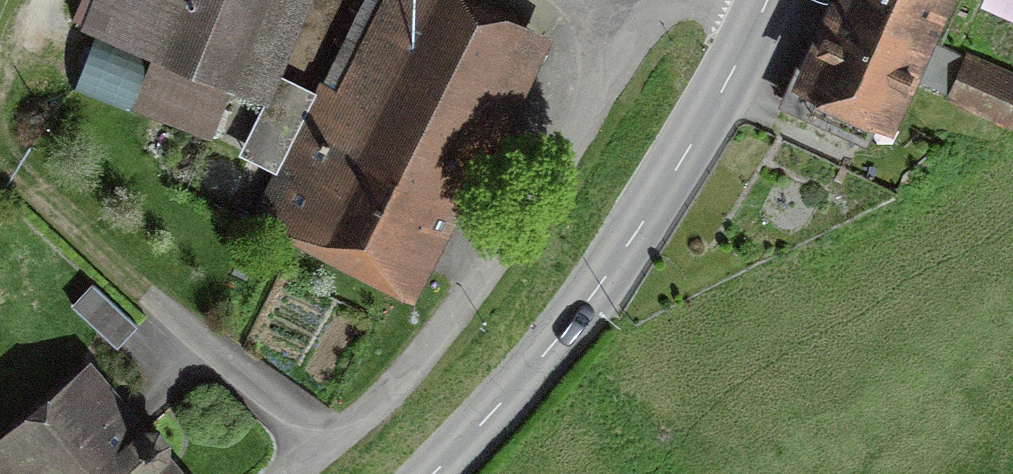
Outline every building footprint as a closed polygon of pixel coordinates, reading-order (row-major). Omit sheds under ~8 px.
[(77,25),(165,60),(148,102),(203,124),(217,89),(246,100),(286,0),(87,0),(77,25)] [(268,210),(390,284),(418,228),(526,24),(484,5),(472,17),(443,0),(376,0),(268,210)] [(894,111),(947,0),(845,0),(811,71),(894,111)] [(956,100),(1012,125),(1012,81),(972,63),(956,100)] [(68,314),(117,361),(139,338),(91,291),(68,314)] [(142,469),(149,463),(149,449),(138,440),(121,438),(101,411),(92,413),(75,390),(0,444),(0,452),(3,456),(0,457),(0,473),(146,473),(142,469)]
